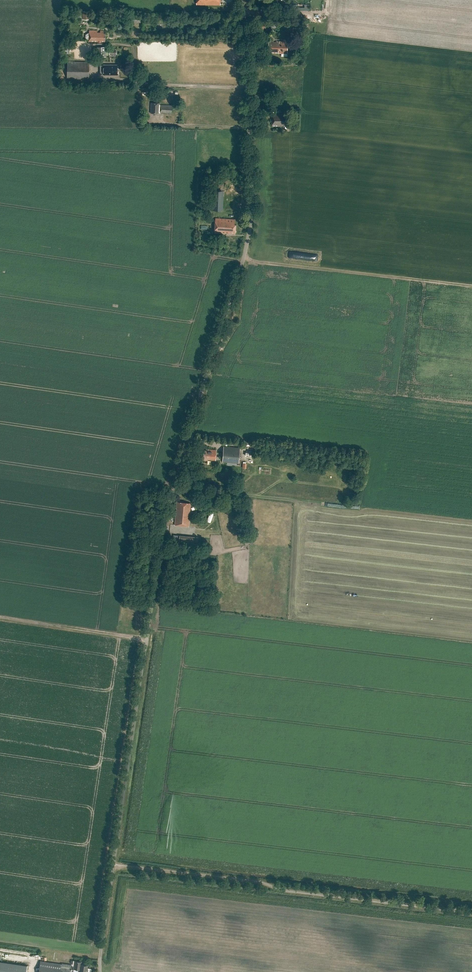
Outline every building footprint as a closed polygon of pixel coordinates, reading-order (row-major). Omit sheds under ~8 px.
[(105,42),(105,33),(104,33),(104,30),(100,30),(100,32),(97,32),(97,30),(89,30),(89,33),(86,34),(86,38),(89,39),(89,41),(98,42),(98,44),(100,44),(100,42),(105,42)] [(287,41),(269,41),(269,52),(287,52),(287,41)] [(67,61),(67,78),(88,78),(89,61),(67,61)] [(118,75),(118,65),(104,65),(100,65),(100,74),(104,74),(104,75),(118,75)] [(151,102),(150,112),(159,113),(159,111),(171,112),(171,106),(170,106),(170,104),(160,104),(160,103),(151,102)] [(272,113),(272,126),(282,126),(282,125),(287,125),(287,115),(283,115),(283,114),(272,113)] [(210,189),(210,209),(223,209),(224,190),(210,189)] [(215,218),(214,233),(216,233),(216,232),(226,233),(235,233),(236,224),(234,224),(235,219),(215,218)] [(224,446),(223,461),(239,462),(240,447),(224,446)] [(202,450),(201,460),(207,460),(207,459),(215,460),(216,450),(208,449),(208,450),(202,450)] [(177,501),(175,524),(188,526),(191,503),(177,501)] [(211,510),(207,521),(210,522),(211,520),(213,521),(215,515),(213,515),(214,512),(211,510)] [(178,535),(178,541),(198,544),(198,537),(178,535)] [(82,961),(75,960),(74,968),(79,969),(79,971),(88,971),(88,969),(87,968),(88,964),(81,963),(82,961)] [(27,965),(0,961),(0,971),(26,971),(27,965)] [(39,971),(70,971),(71,965),(40,961),(39,971)]
